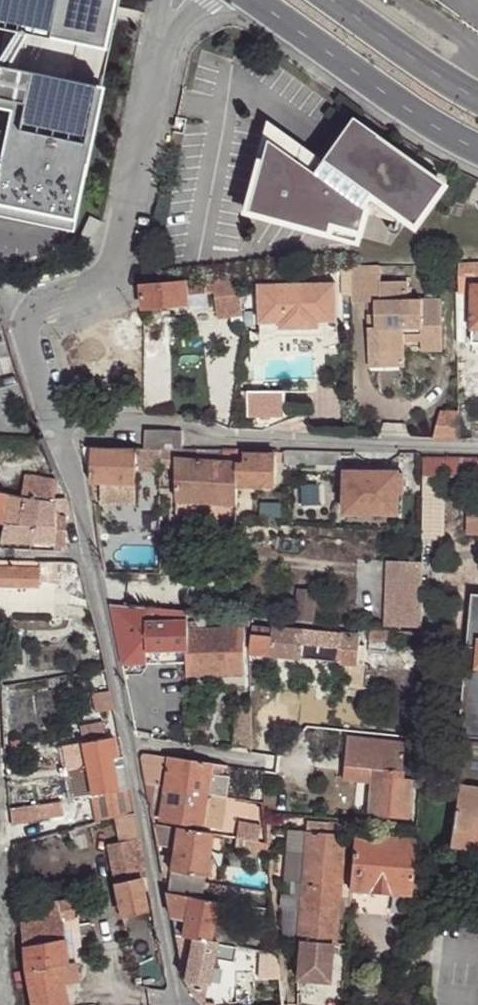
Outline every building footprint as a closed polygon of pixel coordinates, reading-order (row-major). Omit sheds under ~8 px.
[(4,193),(43,0),(0,0),(0,193),(4,193)] [(311,172),(267,140),(248,211),(355,238),(363,207),(358,204),(368,190),(412,222),(441,181),(349,118),(323,159),(321,158),(320,160),(311,172)] [(271,124),(267,140),(311,172),(320,160),(271,124)] [(458,266),(458,278),(461,278),(477,277),(477,265),(458,266)] [(406,302),(406,289),(406,283),(381,284),(381,267),(350,267),(351,304),(375,304),(375,316),(375,330),(368,330),(368,355),(404,354),(404,344),(421,343),(441,343),(441,302),(411,302),(406,302)] [(237,276),(185,281),(187,296),(214,292),(217,317),(242,313),(237,276)] [(185,281),(141,285),(143,309),(187,305),(187,296),(185,281)] [(335,283),(258,284),(259,323),(282,323),(282,332),(321,331),(321,322),(336,322),(335,283)] [(367,316),(368,330),(375,330),(375,316),(367,316)] [(126,384),(115,353),(137,346),(127,317),(68,337),(88,396),(126,384)] [(441,353),(441,343),(421,343),(421,353),(441,353)] [(404,368),(404,354),(368,355),(368,368),(404,368)] [(283,422),(283,394),(245,394),(245,422),(283,422)] [(460,440),(459,412),(439,413),(432,440),(460,440)] [(404,437),(406,424),(385,423),(378,436),(404,437)] [(158,447),(158,450),(180,451),(180,432),(144,431),(144,447),(158,447)] [(158,450),(82,448),(83,450),(91,484),(100,484),(99,504),(135,505),(135,471),(159,472),(158,450)] [(236,451),(221,451),(222,456),(197,455),(197,463),(236,466),(236,457),(236,451)] [(288,451),(284,453),(284,465),(317,466),(317,452),(288,451)] [(341,452),(317,452),(317,466),(341,467),(341,452)] [(275,457),(236,457),(236,466),(236,481),(275,482),(275,457)] [(423,478),(445,478),(477,478),(477,459),(424,458),(423,478)] [(236,481),(236,466),(197,463),(175,462),(176,503),(236,506),(236,488),(236,481)] [(392,495),(392,473),(352,472),(352,494),(346,494),(347,513),(399,514),(399,495),(392,495)] [(403,473),(392,473),(392,495),(399,495),(403,495),(403,473)] [(23,477),(18,498),(36,501),(53,503),(54,499),(57,482),(23,477)] [(422,534),(422,540),(440,541),(444,541),(445,478),(423,478),(422,534)] [(275,482),(236,481),(236,488),(275,489),(275,482)] [(0,539),(0,541),(29,543),(36,501),(18,498),(6,496),(2,519),(0,539)] [(66,516),(66,499),(54,499),(53,503),(36,501),(29,543),(31,543),(58,544),(69,547),(69,544),(67,542),(66,542),(66,519),(69,519),(69,517),(66,516)] [(281,519),(281,503),(259,503),(259,519),(281,519)] [(420,603),(419,615),(429,615),(437,615),(438,593),(440,541),(422,540),(420,603)] [(56,582),(56,563),(39,562),(39,569),(39,581),(56,582)] [(0,569),(0,590),(39,590),(39,581),(39,569),(0,569)] [(288,596),(285,623),(302,625),(305,597),(288,596)] [(474,596),(460,741),(477,742),(477,597),(474,596)] [(403,635),(419,637),(419,615),(420,603),(398,603),(397,635),(403,635)] [(111,607),(113,623),(147,627),(147,624),(146,611),(111,607)] [(147,624),(187,623),(187,615),(179,614),(146,611),(147,624)] [(187,623),(188,633),(206,633),(205,616),(187,615),(187,623)] [(427,638),(429,638),(429,615),(419,615),(419,637),(427,638)] [(236,619),(205,616),(206,633),(236,632),(236,619)] [(244,645),(250,645),(252,637),(254,621),(236,619),(236,632),(243,632),(244,645)] [(148,653),(188,652),(188,633),(187,623),(147,624),(147,627),(148,653)] [(250,645),(249,657),(341,665),(357,667),(358,661),(359,647),(360,639),(273,630),(272,639),(252,637),(250,645)] [(188,652),(189,677),(245,676),(244,645),(243,632),(236,632),(206,633),(188,633),(188,652)] [(390,634),(368,632),(367,640),(389,642),(390,634)] [(116,636),(121,657),(136,654),(133,633),(124,635),(116,636)] [(414,659),(426,660),(426,650),(415,649),(414,659)] [(121,657),(126,684),(142,681),(136,654),(121,657)] [(362,668),(357,667),(341,665),(339,677),(361,679),(362,668)] [(114,711),(110,692),(93,696),(96,714),(114,711)] [(79,729),(81,745),(106,739),(103,724),(79,729)] [(342,773),(369,776),(400,779),(404,742),(346,736),(342,773)] [(129,789),(119,737),(106,739),(116,792),(129,789)] [(81,745),(92,797),(110,794),(116,792),(106,739),(81,745)] [(79,800),(92,797),(81,745),(69,747),(79,800)] [(234,752),(253,755),(252,750),(234,747),(234,752)] [(142,765),(145,783),(159,786),(166,787),(170,758),(145,754),(142,755),(140,758),(142,765)] [(170,758),(166,787),(206,794),(209,775),(211,764),(170,758)] [(222,766),(211,764),(209,775),(221,776),(222,766)] [(369,785),(369,776),(342,773),(341,782),(358,784),(369,785)] [(209,775),(206,794),(226,798),(229,777),(221,776),(209,775)] [(400,779),(369,776),(369,785),(366,816),(406,820),(409,788),(409,780),(400,779)] [(413,789),(417,789),(418,781),(409,780),(409,788),(413,789)] [(145,783),(149,802),(163,804),(165,792),(158,791),(159,786),(145,783)] [(206,794),(166,787),(165,792),(163,804),(160,819),(202,826),(206,794)] [(453,812),(477,816),(477,791),(468,790),(456,788),(453,812)] [(134,815),(129,789),(116,792),(110,794),(115,819),(134,815)] [(92,797),(97,824),(115,819),(110,794),(92,797)] [(226,798),(206,794),(202,826),(213,828),(222,829),(226,798)] [(62,802),(38,804),(39,819),(64,816),(62,802)] [(12,810),(14,826),(39,819),(38,804),(12,810)] [(477,853),(477,816),(453,812),(447,848),(477,853)] [(135,820),(134,815),(115,819),(120,844),(139,840),(135,820)] [(305,822),(304,833),(342,836),(342,825),(305,822)] [(153,825),(157,846),(174,849),(177,829),(153,825)] [(171,873),(170,879),(204,885),(212,835),(177,829),(174,849),(172,859),(170,873),(171,873)] [(298,832),(295,862),(302,862),(304,833),(298,832)] [(302,862),(302,877),(300,887),(299,910),(297,941),(301,941),(334,944),(342,836),(304,833),(302,862)] [(368,891),(410,894),(413,843),(353,837),(350,874),(349,889),(350,889),(368,891)] [(246,850),(268,853),(267,843),(236,838),(234,848),(246,850)] [(147,878),(139,840),(120,844),(108,846),(116,885),(140,880),(147,878)] [(246,850),(234,848),(233,854),(245,856),(246,850)] [(159,857),(163,878),(170,879),(171,873),(170,873),(172,859),(159,857)] [(296,876),(302,877),(302,862),(295,862),(294,876),(296,876)] [(339,925),(347,925),(349,889),(350,874),(344,873),(339,925)] [(166,894),(174,934),(211,942),(218,903),(202,900),(204,885),(170,879),(168,894),(166,894)] [(140,880),(116,885),(122,914),(146,908),(140,880)] [(300,887),(295,887),(294,897),(281,896),(280,909),(299,910),(300,887)] [(232,889),(225,888),(223,897),(231,898),(232,889)] [(244,891),(232,889),(231,898),(242,900),(244,891)] [(20,912),(22,929),(62,921),(63,923),(76,920),(72,902),(21,911),(20,912)] [(22,929),(23,947),(64,940),(63,923),(62,921),(22,929)] [(174,934),(183,981),(208,986),(214,960),(217,943),(211,942),(174,934)] [(23,947),(26,973),(67,966),(67,965),(64,940),(23,947)] [(301,941),(298,981),(298,1004),(341,1004),(345,945),(334,944),(301,941)] [(238,947),(217,943),(214,960),(235,963),(238,947)] [(250,949),(238,947),(235,963),(233,970),(245,972),(247,961),(250,949)] [(247,961),(279,965),(278,955),(250,949),(247,961)] [(32,1004),(66,1004),(63,987),(77,983),(73,964),(67,965),(67,966),(26,973),(32,1004)] [(168,983),(165,971),(136,982),(136,987),(163,995),(165,994),(167,990),(168,987),(168,983)] [(208,986),(183,981),(183,985),(198,1004),(204,1004),(208,986)]
